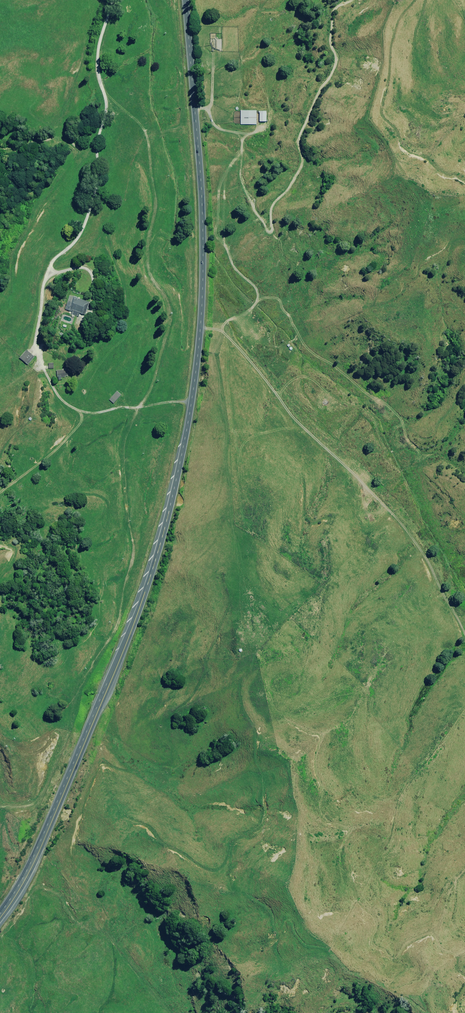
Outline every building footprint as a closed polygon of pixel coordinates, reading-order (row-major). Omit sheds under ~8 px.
[(260,116),(243,114),(242,127),(259,128),(260,116)] [(87,296),(68,291),(64,305),(83,311),(87,296)] [(35,357),(27,350),(20,359),(28,365),(35,357)] [(66,367),(55,369),(56,374),(57,374),(58,377),(59,377),(59,374),(67,373),(66,367)] [(113,403),(121,393),(117,389),(108,398),(113,403)]
